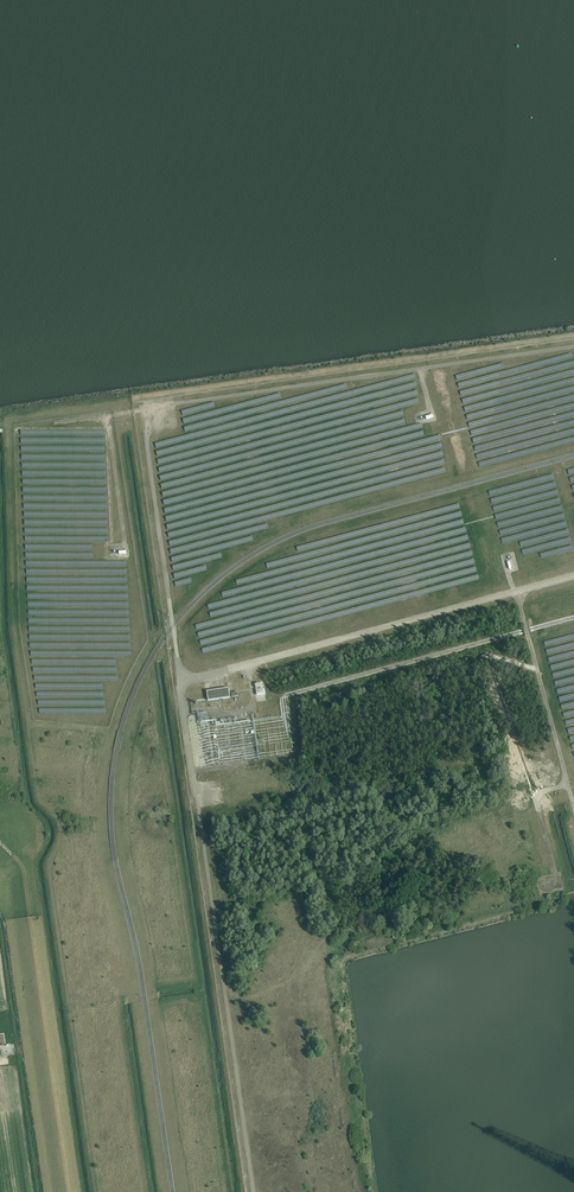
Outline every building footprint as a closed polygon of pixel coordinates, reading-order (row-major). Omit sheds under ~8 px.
[(208,700),(229,697),(228,688),(206,691),(208,700)]
